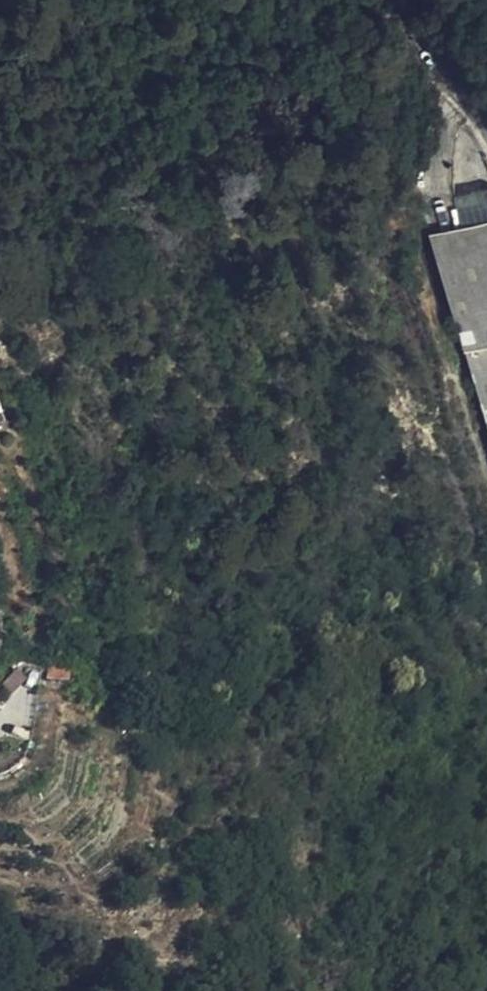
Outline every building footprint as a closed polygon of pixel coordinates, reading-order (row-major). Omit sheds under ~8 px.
[(486,216),(486,188),(453,196),(460,223),(486,216)] [(432,239),(486,429),(486,223),(432,239)]
